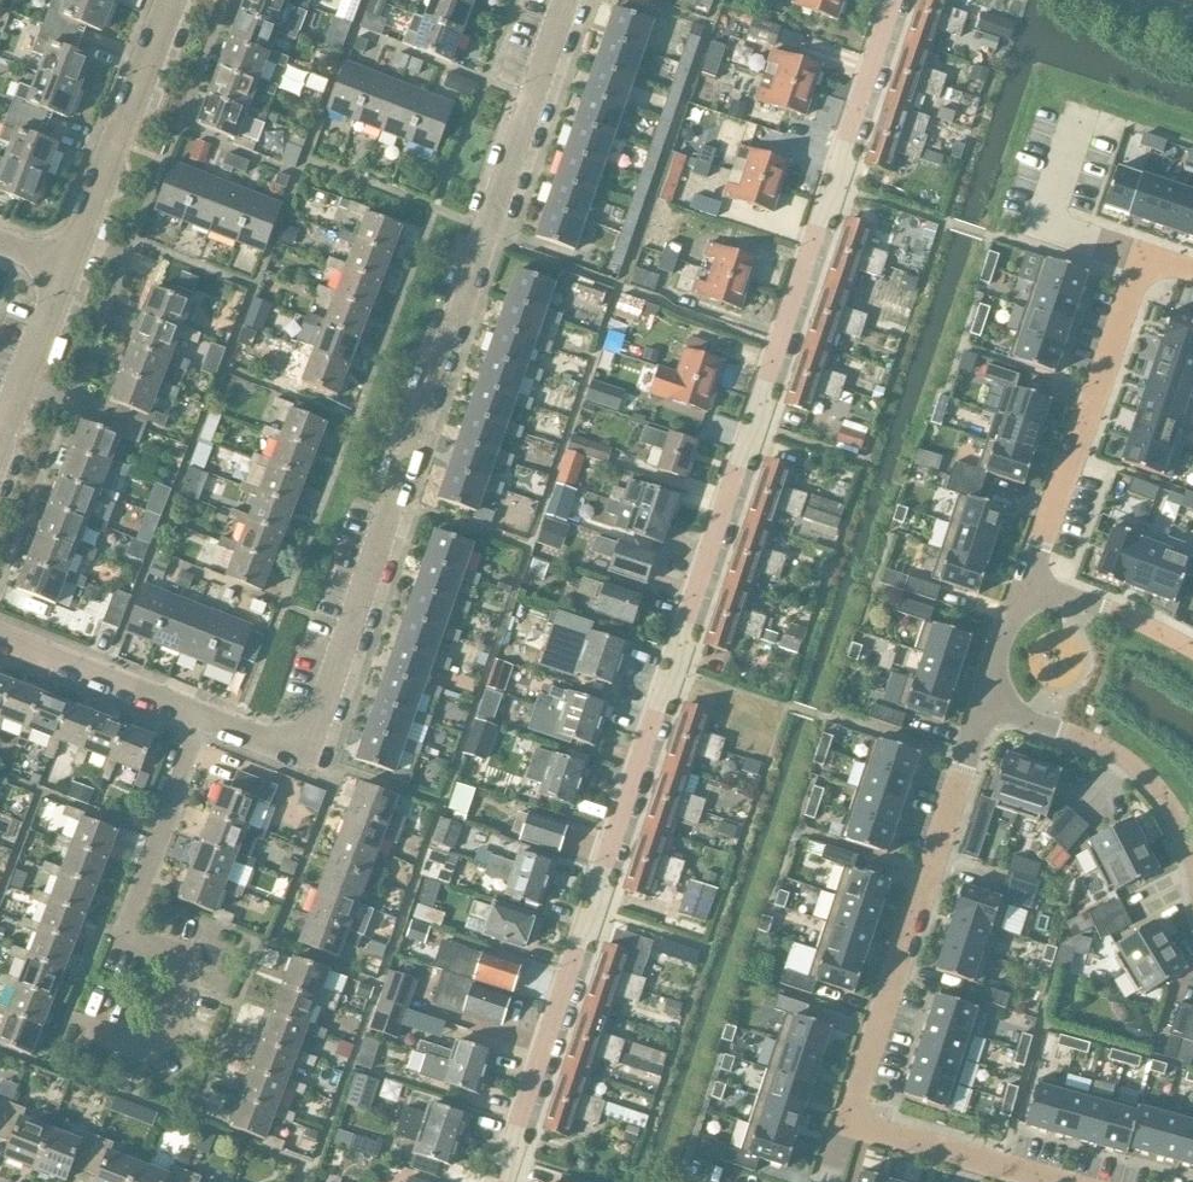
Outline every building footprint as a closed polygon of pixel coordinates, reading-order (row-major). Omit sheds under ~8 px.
[(41,24),(74,37),(80,22),(101,31),(112,2),(107,0),(65,0),(65,2),(60,0),(50,0),(41,24)] [(238,12),(278,27),(276,32),(294,39),(305,11),(286,4),(288,0),(287,0),(242,0),(238,12)] [(288,0),(286,4),(305,11),(309,2),(304,0),(287,0),(288,0)] [(360,27),(374,33),(385,4),(375,0),(369,0),(364,12),(365,13),(360,27)] [(422,19),(459,33),(471,5),(456,0),(429,0),(422,19)] [(842,0),(788,0),(787,3),(836,19),(842,0)] [(917,9),(964,25),(968,12),(963,10),(945,4),(947,0),(920,0),(917,9)] [(912,26),(907,40),(931,48),(937,30),(960,37),(964,25),(917,9),(912,26)] [(615,10),(606,38),(642,50),(652,22),(615,10)] [(267,56),(265,60),(283,67),(287,57),(269,50),(276,32),(278,27),(238,12),(227,39),(267,56)] [(1014,24),(981,13),(976,28),(1008,39),(1014,24)] [(748,35),(775,44),(781,26),(754,18),(748,35)] [(407,30),(403,44),(448,61),(459,33),(422,19),(416,34),(407,30)] [(44,56),(37,73),(79,89),(91,59),(69,50),(74,37),(41,24),(31,51),(44,56)] [(689,33),(679,63),(690,67),(700,38),(689,33)] [(980,47),(995,51),(999,38),(984,34),(980,47)] [(351,49),(364,54),(368,40),(356,35),(351,49)] [(606,38),(596,66),(633,78),(642,50),(606,38)] [(227,39),(216,68),(256,83),(254,88),(272,95),(276,85),(258,78),(265,60),(267,56),(227,39)] [(902,56),(897,71),(943,86),(947,74),(942,72),(925,66),(931,48),(907,40),(902,56)] [(712,43),(708,57),(722,61),(726,47),(712,43)] [(779,64),(775,77),(814,90),(822,65),(773,49),(769,61),(779,64)] [(392,66),(418,76),(423,62),(397,51),(392,66)] [(708,57),(704,71),(719,75),(722,61),(708,57)] [(326,111),(353,121),(371,73),(345,63),(326,111)] [(679,63),(669,91),(681,95),(690,67),(679,63)] [(968,79),(986,84),(991,70),(973,64),(968,79)] [(596,66),(587,94),(623,107),(633,78),(596,66)] [(246,112),(243,117),(262,124),(266,114),(247,107),(254,88),(256,83),(216,68),(205,95),(246,112)] [(891,87),(887,102),(910,109),(916,93),(916,92),(920,93),(939,99),(941,93),(943,86),(897,71),(891,87)] [(18,83),(8,112),(41,125),(47,110),(68,118),(79,89),(37,73),(31,88),(18,83)] [(371,73),(353,121),(380,131),(398,83),(371,73)] [(806,115),(814,90),(775,77),(771,89),(760,86),(756,99),(806,115)] [(398,83),(380,131),(407,141),(425,93),(398,83)] [(694,106),(710,111),(717,89),(701,84),(694,106)] [(669,91),(659,119),(671,123),(681,95),(669,91)] [(425,93),(407,141),(434,152),(452,104),(425,93)] [(587,94),(577,123),(613,135),(623,107),(587,94)] [(237,134),(243,117),(246,112),(205,95),(194,124),(234,140),(232,144),(251,152),(255,141),(237,134)] [(887,102),(876,133),(923,149),(927,135),(922,133),(904,127),(910,109),(887,102)] [(954,112),(940,108),(936,119),(951,123),(954,112)] [(4,159),(46,175),(57,146),(36,138),(41,125),(8,112),(0,131),(0,139),(11,143),(4,159)] [(966,131),(938,121),(934,132),(962,142),(966,131)] [(577,123),(567,151),(604,163),(613,135),(577,123)] [(871,149),(866,162),(867,163),(890,170),(896,153),(919,160),(936,166),(935,169),(940,169),(943,155),(923,149),(876,133),(875,136),(871,149)] [(1144,134),(1140,146),(1151,150),(1155,137),(1144,134)] [(1155,137),(1151,150),(1162,153),(1166,141),(1155,137)] [(195,142),(191,154),(206,159),(211,147),(211,146),(196,140),(195,142)] [(953,142),(949,155),(958,158),(963,145),(953,142)] [(747,160),(743,173),(781,186),(789,161),(741,144),(737,156),(747,160)] [(703,147),(699,159),(713,164),(716,151),(703,147)] [(220,165),(233,170),(238,156),(225,151),(220,165)] [(567,151),(558,179),(594,191),(604,163),(567,151)] [(677,154),(661,200),(671,204),(687,157),(677,154)] [(234,170),(247,175),(253,161),(239,156),(234,170)] [(46,175),(4,159),(0,171),(0,192),(34,205),(46,175)] [(699,159),(694,174),(708,179),(713,164),(699,159)] [(155,209),(182,220),(199,174),(172,163),(155,209)] [(1118,167),(1104,208),(1129,216),(1142,175),(1118,167)] [(273,185),(287,190),(292,176),(278,171),(273,185)] [(772,212),(781,186),(743,173),(739,185),(728,182),(723,195),(772,212)] [(199,174),(182,220),(209,230),(226,184),(199,174)] [(639,175),(630,204),(642,208),(652,180),(639,175)] [(1142,175),(1129,216),(1152,224),(1166,183),(1142,175)] [(558,179),(548,207),(584,220),(594,191),(558,179)] [(1166,183),(1152,224),(1175,232),(1189,191),(1166,183)] [(226,184),(209,230),(236,241),(253,194),(226,184)] [(922,189),(917,202),(921,203),(936,209),(941,194),(926,188),(922,187),(922,189)] [(1175,232),(1192,238),(1192,192),(1189,191),(1175,232)] [(694,193),(689,209),(715,218),(721,202),(694,193)] [(253,194),(236,241),(263,251),(280,205),(253,194)] [(341,199),(338,207),(347,210),(350,202),(341,199)] [(347,210),(346,211),(364,218),(357,236),(355,243),(390,256),(401,227),(366,213),(368,209),(350,202),(347,210)] [(630,204),(620,232),(632,236),(642,208),(630,204)] [(538,236),(575,248),(584,220),(548,207),(538,236)] [(848,219),(837,250),(884,265),(889,253),(882,251),(865,245),(871,227),(848,219)] [(340,230),(336,239),(353,246),(346,264),(344,270),(379,284),(390,256),(355,243),(357,236),(340,230)] [(610,262),(612,262),(622,266),(632,236),(620,232),(610,262)] [(715,257),(710,272),(748,285),(757,258),(708,241),(703,253),(715,257)] [(668,242),(664,255),(678,260),(682,246),(668,242)] [(837,250),(827,280),(851,288),(856,270),(880,278),(884,265),(837,250)] [(989,252),(984,266),(994,269),(999,255),(990,252),(989,252)] [(664,255),(659,271),(673,276),(678,260),(664,255)] [(329,257),(325,267),(343,273),(335,292),(333,299),(368,312),(379,284),(344,270),(346,264),(329,257)] [(1080,298),(1088,273),(1042,258),(1034,283),(1080,298)] [(989,284),(994,269),(984,266),(979,281),(989,284)] [(740,309),(748,285),(710,272),(699,267),(696,279),(691,292),(740,309)] [(505,307),(541,319),(559,325),(563,314),(545,308),(554,283),(517,270),(505,307)] [(176,287),(194,294),(200,279),(183,271),(176,287)] [(822,296),(817,311),(864,326),(868,313),(862,312),(845,306),(851,288),(827,280),(822,296)] [(1072,323),(1080,298),(1034,283),(1025,308),(1072,323)] [(317,285),(314,294),(332,301),(325,320),(323,326),(357,339),(368,312),(333,299),(335,292),(317,285)] [(153,288),(142,317),(180,332),(178,337),(197,344),(201,334),(182,327),(191,303),(153,288)] [(912,307),(882,297),(878,309),(908,319),(912,307)] [(646,304),(642,320),(656,324),(660,308),(646,304)] [(980,304),(975,318),(985,322),(990,308),(980,304)] [(505,307),(495,335),(532,348),(550,354),(553,343),(535,337),(541,319),(505,307)] [(1063,348),(1072,323),(1025,308),(1017,333),(1063,348)] [(811,327),(806,342),(830,350),(836,332),(859,339),(864,326),(817,311),(811,327)] [(307,313),(304,323),(321,329),(314,348),(311,354),(347,367),(357,339),(323,326),(325,320),(307,313)] [(1163,337),(1192,347),(1192,320),(1171,313),(1163,337)] [(142,317),(131,345),(170,360),(168,365),(187,372),(190,363),(171,355),(178,337),(180,332),(142,317)] [(980,337),(985,322),(975,318),(970,334),(980,337)] [(868,328),(902,340),(906,328),(887,321),(885,325),(871,320),(868,328)] [(1055,373),(1063,348),(1017,333),(1009,358),(1055,373)] [(495,335),(486,363),(522,376),(540,382),(544,371),(526,365),(532,348),(495,335)] [(689,336),(677,372),(676,375),(714,387),(723,359),(702,352),(705,341),(689,336)] [(1154,363),(1192,376),(1192,347),(1163,337),(1154,363)] [(286,373),(281,385),(298,392),(302,383),(336,396),(347,367),(311,354),(314,348),(296,341),(294,347),(293,350),(311,357),(302,379),(286,373)] [(801,357),(796,372),(843,388),(847,375),(841,373),(824,368),(830,350),(806,342),(801,357)] [(239,343),(232,362),(246,368),(248,362),(245,361),(250,347),(239,343)] [(131,345),(120,373),(159,388),(157,392),(176,400),(179,391),(160,384),(168,365),(170,360),(131,345)] [(655,365),(658,366),(665,368),(668,359),(657,356),(655,365)] [(476,393),(513,405),(529,411),(533,399),(517,393),(522,376),(486,363),(476,393)] [(1146,388),(1192,403),(1192,376),(1154,363),(1146,388)] [(1015,389),(1019,375),(987,365),(982,378),(1004,386),(995,414),(1041,429),(1050,402),(1051,402),(1051,401),(1015,389)] [(650,391),(706,410),(707,408),(711,410),(717,390),(713,389),(714,387),(676,375),(677,372),(665,368),(658,366),(650,391)] [(790,389),(786,403),(810,411),(816,393),(839,401),(843,388),(796,372),(790,389)] [(118,404),(113,418),(144,430),(147,420),(165,427),(169,418),(150,411),(157,392),(159,388),(120,373),(110,401),(118,404)] [(595,378),(587,400),(597,402),(597,405),(635,418),(643,392),(605,380),(605,381),(595,378)] [(884,387),(861,380),(857,393),(880,401),(884,387)] [(1138,412),(1186,428),(1192,406),(1192,403),(1146,388),(1138,412)] [(476,393),(466,420),(503,433),(520,438),(524,427),(507,422),(513,405),(476,393)] [(289,414),(282,433),(280,439),(315,452),(326,423),(290,410),(292,405),(275,399),(272,407),(289,414)] [(935,408),(930,423),(940,426),(945,411),(935,408)] [(1138,412),(1129,437),(1178,453),(1186,428),(1138,412)] [(1032,455),(1041,429),(995,414),(987,441),(1032,455)] [(82,421),(71,450),(110,465),(108,470),(126,477),(130,467),(111,460),(120,436),(139,443),(144,430),(113,418),(108,431),(82,421)] [(457,448),(493,461),(511,467),(515,455),(498,449),(503,433),(466,420),(457,448)] [(841,426),(836,443),(860,450),(865,434),(867,427),(843,420),(842,427),(841,426)] [(278,442),(271,459),(269,465),(305,478),(315,452),(280,439),(282,433),(264,426),(261,435),(278,442)] [(684,477),(696,442),(671,433),(670,435),(645,426),(640,442),(665,450),(659,469),(684,477)] [(576,437),(571,451),(583,457),(607,466),(612,448),(576,437)] [(1129,437),(1121,462),(1169,478),(1178,453),(1129,437)] [(1033,456),(1032,455),(987,441),(977,469),(954,462),(950,476),(982,487),(986,473),(1022,485),(1024,486),(1033,456)] [(447,477),(484,489),(501,495),(505,484),(487,478),(493,461),(457,448),(447,477)] [(71,450),(60,478),(99,492),(97,497),(115,504),(119,495),(101,488),(108,470),(110,465),(71,450)] [(566,450),(558,475),(575,482),(583,457),(571,451),(566,450)] [(260,488),(258,494),(293,507),(305,478),(269,465),(271,459),(254,453),(251,461),(268,468),(260,488)] [(767,459),(757,491),(804,506),(807,495),(784,488),(785,484),(791,467),(768,459),(767,459)] [(977,501),(982,487),(950,476),(945,491),(958,495),(949,523),(995,538),(1004,511),(1005,510),(977,501)] [(478,507),(484,489),(447,477),(440,498),(477,510),(474,518),(491,524),(495,513),(478,507)] [(60,478),(50,506),(88,521),(86,526),(104,533),(108,523),(90,516),(97,497),(99,492),(60,478)] [(1132,479),(1127,491),(1153,502),(1158,489),(1132,479)] [(610,498),(671,518),(678,495),(644,483),(643,486),(629,480),(626,490),(614,486),(610,498)] [(257,497),(249,516),(247,522),(282,535),(293,507),(258,494),(260,488),(243,482),(239,491),(257,497)] [(752,503),(747,521),(772,529),(778,511),(800,518),(804,506),(757,491),(752,503)] [(1170,492),(1167,502),(1179,506),(1183,497),(1170,492)] [(551,494),(545,513),(560,519),(567,499),(551,494)] [(811,495),(807,507),(840,518),(844,506),(811,495)] [(151,505),(161,509),(164,499),(154,496),(151,505)] [(615,525),(628,529),(663,541),(671,518),(610,498),(609,500),(602,497),(598,509),(605,511),(604,513),(617,518),(615,525)] [(525,511),(535,514),(539,502),(529,499),(525,511)] [(50,506),(39,534),(77,549),(75,555),(94,562),(98,551),(79,544),(86,526),(88,521),(50,506)] [(897,506),(892,520),(903,524),(908,509),(897,506)] [(836,530),(840,518),(807,507),(803,518),(836,530)] [(227,518),(229,519),(231,514),(220,508),(216,520),(226,523),(227,518)] [(246,526),(238,544),(236,550),(271,564),(282,535),(247,522),(249,516),(232,510),(231,514),(229,519),(246,526)] [(742,536),(736,552),(783,567),(787,556),(766,548),(772,529),(747,521),(742,536)] [(1117,521),(1096,574),(1122,584),(1142,532),(1142,531),(1117,521)] [(986,565),(995,538),(949,523),(940,550),(986,565)] [(424,568),(460,580),(477,587),(481,576),(463,569),(472,545),(436,532),(424,568)] [(1142,532),(1122,584),(1146,594),(1167,542),(1142,532)] [(39,534),(28,562),(66,576),(64,582),(83,589),(87,579),(68,572),(75,555),(77,549),(39,534)] [(531,555),(535,556),(548,560),(549,558),(555,539),(538,534),(531,555)] [(646,580),(655,553),(599,534),(594,549),(615,556),(611,568),(646,580)] [(260,592),(271,564),(236,550),(238,544),(222,538),(218,547),(235,553),(225,579),(260,592)] [(1146,594),(1173,603),(1184,573),(1192,576),(1192,548),(1168,539),(1167,542),(1146,594)] [(987,565),(986,565),(940,550),(931,579),(939,581),(939,582),(940,582),(976,594),(978,595),(987,565)] [(731,567),(726,582),(751,591),(758,572),(779,579),(783,567),(736,552),(731,567)] [(166,566),(167,564),(154,559),(151,568),(149,574),(161,579),(163,573),(166,566)] [(528,575),(543,580),(548,565),(534,559),(528,575)] [(56,605),(64,582),(66,576),(28,562),(18,590),(56,605)] [(824,570),(810,566),(806,576),(820,581),(824,570)] [(414,597),(449,610),(467,616),(470,605),(453,599),(460,580),(424,568),(414,597)] [(935,602),(940,588),(908,577),(903,591),(935,602)] [(495,602),(504,605),(512,582),(500,578),(497,587),(499,588),(495,602)] [(597,609),(632,621),(641,595),(606,582),(597,609)] [(721,598),(716,613),(763,629),(764,626),(767,617),(745,610),(751,591),(726,582),(721,598)] [(125,634),(151,645),(170,598),(143,587),(125,634)] [(102,624),(117,630),(130,597),(115,591),(102,624)] [(414,597),(404,624),(440,637),(457,643),(460,633),(444,627),(449,610),(414,597)] [(170,598),(151,645),(178,655),(197,608),(170,598)] [(246,608),(258,613),(263,603),(249,598),(246,608)] [(924,621),(915,650),(962,665),(971,637),(929,623),(933,609),(901,599),(896,613),(924,621)] [(197,608),(178,655),(205,666),(223,619),(197,608)] [(710,630),(705,645),(730,653),(737,634),(760,640),(763,629),(716,613),(710,630)] [(223,619),(205,666),(231,676),(250,629),(223,619)] [(526,631),(621,662),(627,641),(589,629),(586,640),(529,621),(526,631)] [(394,653),(430,666),(447,672),(451,661),(433,655),(440,637),(404,624),(394,653)] [(790,624),(786,636),(803,642),(807,629),(790,624)] [(522,641),(580,660),(576,670),(614,683),(621,662),(526,631),(522,641)] [(803,642),(786,636),(783,635),(779,648),(799,654),(803,642)] [(862,647),(852,643),(847,658),(857,661),(862,647)] [(541,670),(546,655),(523,647),(518,662),(541,670)] [(907,677),(906,678),(953,693),(962,665),(915,650),(915,651),(924,654),(916,680),(907,677)] [(394,653),(384,681),(420,694),(437,700),(441,689),(424,682),(430,666),(394,653)] [(495,660),(486,687),(504,694),(513,666),(495,660)] [(8,680),(0,677),(0,701),(8,680)] [(944,722),(953,693),(906,678),(898,704),(907,707),(906,709),(944,722)] [(0,701),(0,729),(4,719),(22,726),(36,691),(8,680),(0,701)] [(374,710),(410,722),(427,728),(432,717),(414,711),(420,694),(384,681),(374,710)] [(538,703),(601,723),(608,702),(553,685),(550,696),(541,693),(538,703)] [(486,689),(476,717),(493,723),(504,695),(486,689)] [(36,691),(22,726),(15,744),(24,747),(31,730),(51,738),(65,703),(36,691)] [(452,715),(465,720),(471,705),(457,700),(452,715)] [(65,703),(51,738),(44,755),(52,758),(59,741),(78,748),(92,713),(65,703)] [(594,743),(601,723),(538,703),(535,713),(560,721),(557,731),(594,743)] [(680,720),(675,735),(722,751),(726,739),(702,732),(703,730),(709,711),(686,704),(680,720)] [(905,715),(873,704),(868,718),(900,729),(905,715)] [(365,738),(400,750),(418,756),(421,745),(404,739),(410,722),(374,710),(365,738)] [(92,713),(78,748),(71,766),(79,769),(86,752),(105,759),(119,724),(92,713)] [(498,727),(475,720),(464,754),(486,762),(498,727)] [(119,724),(105,759),(99,776),(108,780),(114,763),(139,773),(153,737),(119,724)] [(822,733),(812,763),(822,766),(832,737),(822,733)] [(670,751),(665,766),(691,774),(697,755),(718,762),(722,751),(675,735),(670,751)] [(729,750),(750,758),(754,745),(733,737),(729,750)] [(394,768),(400,750),(365,738),(357,759),(393,771),(391,779),(408,785),(412,774),(394,768)] [(873,738),(864,764),(911,779),(919,753),(873,738)] [(537,759),(534,768),(581,784),(588,764),(553,752),(549,763),(537,759)] [(1006,753),(989,805),(1016,814),(1034,762),(1006,753)] [(455,778),(459,779),(472,784),(480,761),(467,756),(463,755),(455,778)] [(742,771),(758,776),(762,763),(745,758),(742,771)] [(1034,762),(1016,814),(1038,821),(1040,816),(1046,818),(1061,771),(1034,762)] [(864,764),(856,789),(903,804),(911,779),(864,764)] [(660,781),(655,797),(702,812),(705,801),(684,794),(691,774),(665,766),(660,781)] [(575,804),(581,784),(534,768),(531,777),(543,781),(539,792),(575,804)] [(236,771),(229,789),(270,805),(276,787),(236,771)] [(134,786),(145,790),(150,775),(140,772),(134,786)] [(71,783),(67,795),(66,797),(86,804),(91,790),(71,783)] [(457,784),(449,808),(455,810),(452,819),(464,824),(476,789),(457,784)] [(358,785),(348,812),(401,832),(406,818),(392,813),(397,799),(358,785)] [(823,790),(814,786),(813,786),(804,816),(814,819),(823,790)] [(221,787),(211,815),(246,829),(245,832),(257,837),(262,839),(266,830),(248,824),(256,802),(269,806),(270,805),(229,789),(221,787)] [(856,789),(848,813),(895,828),(903,804),(856,789)] [(650,813),(645,827),(670,835),(676,817),(698,824),(702,812),(655,797),(650,813)] [(80,822),(72,841),(70,847),(105,861),(117,831),(82,817),(84,812),(66,805),(62,815),(80,822)] [(1067,808),(1045,833),(1066,852),(1088,826),(1078,817),(1067,808)] [(348,812),(338,838),(378,853),(383,840),(396,845),(401,832),(348,812)] [(559,850),(568,825),(531,813),(530,816),(519,812),(513,829),(524,833),(522,838),(559,850)] [(848,813),(840,839),(887,854),(895,828),(848,813)] [(211,815),(201,842),(236,855),(234,859),(252,866),(255,859),(250,857),(257,837),(245,832),(246,829),(211,815)] [(441,817),(432,842),(453,849),(462,824),(441,817)] [(973,819),(961,855),(977,861),(989,825),(973,819)] [(1091,846),(1086,849),(1097,869),(1146,844),(1132,819),(1089,841),(1091,846)] [(640,843),(635,858),(682,873),(685,862),(664,854),(670,835),(645,827),(640,843)] [(69,849),(62,869),(59,875),(95,889),(105,861),(70,847),(72,841),(55,834),(52,843),(69,849)] [(338,838),(328,864),(381,884),(386,871),(373,866),(378,853),(338,838)] [(194,859),(190,870),(225,884),(223,889),(241,896),(244,887),(227,880),(234,859),(236,855),(201,842),(200,845),(196,843),(192,845),(189,854),(190,858),(194,859)] [(1146,844),(1097,869),(1107,889),(1112,887),(1115,892),(1159,870),(1146,844)] [(843,867),(834,895),(880,910),(889,883),(890,883),(890,882),(853,869),(857,856),(825,846),(821,859),(843,867)] [(421,875),(425,876),(448,883),(454,865),(445,862),(447,856),(429,850),(421,875)] [(489,863),(549,882),(555,861),(521,850),(517,862),(492,854),(489,863)] [(278,870),(293,876),(297,864),(283,858),(278,870)] [(629,875),(624,890),(649,898),(656,878),(678,885),(682,873),(635,858),(629,875)] [(58,877),(51,895),(49,902),(84,916),(95,889),(59,875),(62,869),(44,862),(41,870),(58,877)] [(542,903),(549,882),(489,863),(486,872),(510,880),(507,892),(542,903)] [(328,864),(319,890),(359,905),(364,892),(377,897),(381,884),(328,864)] [(15,870),(10,886),(22,890),(28,874),(15,870)] [(190,870),(178,900),(214,913),(212,919),(230,926),(234,915),(216,908),(223,889),(225,884),(190,870)] [(953,915),(954,916),(954,915),(1000,930),(1009,902),(1031,909),(1040,881),(1008,871),(999,898),(964,886),(962,885),(953,915)] [(690,880),(678,915),(705,924),(717,889),(699,883),(690,880)] [(48,905),(40,925),(38,931),(73,945),(84,916),(49,902),(51,895),(34,889),(30,898),(48,905)] [(310,915),(362,936),(363,936),(373,910),(359,905),(319,890),(310,915)] [(790,895),(780,891),(775,906),(785,909),(790,895)] [(834,895),(825,922),(871,937),(880,910),(834,895)] [(1100,940),(1131,925),(1118,899),(1088,914),(1100,940)] [(525,945),(535,915),(496,902),(494,907),(475,901),(470,915),(489,921),(485,932),(525,945)] [(413,918),(440,927),(445,913),(418,904),(413,918)] [(357,949),(362,936),(310,915),(299,944),(339,959),(344,945),(357,949)] [(954,916),(945,942),(991,957),(1000,930),(954,915),(954,916)] [(774,920),(764,917),(759,931),(769,935),(774,920)] [(37,934),(30,952),(27,958),(62,972),(73,945),(38,931),(40,925),(22,918),(19,927),(37,934)] [(412,920),(406,938),(423,944),(430,927),(412,920)] [(1118,951),(1113,954),(1125,973),(1172,945),(1157,920),(1115,946),(1118,951)] [(825,922),(816,950),(862,965),(863,964),(871,937),(825,922)] [(442,939),(433,967),(442,970),(441,975),(473,986),(475,977),(479,978),(513,989),(521,964),(484,952),(483,955),(479,954),(473,952),(465,949),(465,947),(442,939)] [(982,986),(991,957),(945,942),(936,969),(935,970),(978,984),(974,998),(1006,1009),(1010,995),(982,986)] [(605,944),(595,976),(642,991),(645,979),(623,972),(624,969),(629,952),(606,944),(605,944)] [(19,980),(16,986),(52,1000),(62,972),(27,958),(30,952),(12,945),(8,955),(26,962),(19,980)] [(1172,945),(1125,973),(1136,992),(1141,990),(1144,995),(1187,970),(1172,945)] [(1053,964),(1057,949),(1047,946),(1043,961),(1053,964)] [(864,964),(863,964),(862,965),(816,950),(807,978),(784,970),(780,984),(812,995),(816,981),(852,993),(852,994),(854,994),(864,964)] [(294,958),(283,986),(318,999),(316,1004),(334,1011),(340,996),(322,989),(329,971),(294,958)] [(390,970),(370,1029),(399,1039),(419,980),(390,970)] [(8,1007),(6,1014),(41,1027),(52,1000),(16,986),(19,980),(1,973),(0,976),(0,983),(15,989),(8,1007)] [(439,982),(431,1004),(453,1011),(463,1014),(464,1011),(479,1016),(502,1023),(510,998),(479,988),(473,986),(441,975),(439,982)] [(590,991),(585,1006),(610,1014),(616,996),(638,1003),(642,991),(595,976),(590,991)] [(354,991),(370,997),(374,987),(358,981),(354,991)] [(283,986),(272,1015),(307,1028),(305,1032),(324,1039),(327,1031),(308,1023),(316,1004),(318,999),(283,986)] [(785,1013),(776,1041),(822,1056),(831,1029),(831,1030),(832,1028),(805,1019),(809,1006),(777,995),(773,1009),(785,1013)] [(936,995),(928,1021),(974,1036),(983,1010),(937,995),(936,995)] [(1168,1035),(1192,1042),(1192,1007),(1178,1003),(1168,1035)] [(41,1027),(6,1014),(8,1007),(0,1004),(0,1015),(5,1017),(0,1029),(0,1045),(30,1056),(41,1027)] [(580,1021),(575,1037),(622,1052),(625,1041),(604,1033),(610,1014),(585,1006),(580,1021)] [(272,1015),(261,1043),(296,1056),(294,1060),(313,1067),(317,1058),(298,1051),(305,1032),(307,1028),(272,1015)] [(928,1021),(920,1045),(966,1060),(974,1036),(928,1021)] [(733,1043),(737,1029),(728,1026),(723,1040),(733,1043)] [(1023,1035),(1019,1050),(1029,1052),(1033,1038),(1023,1035)] [(1060,1035),(1057,1045),(1072,1050),(1074,1039),(1060,1035)] [(569,1053),(564,1068),(590,1076),(596,1057),(618,1064),(622,1052),(575,1037),(569,1053)] [(479,1071),(485,1073),(492,1051),(458,1040),(454,1052),(431,1044),(419,1041),(417,1050),(427,1053),(479,1071)] [(776,1041),(767,1069),(813,1084),(822,1056),(776,1041)] [(1076,1042),(1074,1051),(1089,1055),(1091,1046),(1076,1042)] [(261,1043),(251,1072),(285,1085),(283,1089),(302,1096),(306,1086),(287,1079),(294,1060),(296,1056),(261,1043)] [(920,1045),(912,1070),(958,1085),(966,1060),(920,1045)] [(1025,1066),(1029,1052),(1019,1050),(1015,1064),(1025,1066)] [(359,1051),(355,1065),(357,1066),(360,1067),(370,1070),(374,1056),(359,1051)] [(1113,1052),(1110,1061),(1124,1065),(1127,1056),(1113,1052)] [(478,1094),(485,1073),(479,1071),(427,1053),(424,1063),(447,1070),(443,1082),(478,1094)] [(719,1069),(720,1070),(730,1073),(735,1058),(724,1055),(719,1069)] [(1127,1056),(1124,1065),(1139,1069),(1141,1059),(1127,1056)] [(375,1060),(370,1075),(397,1084),(402,1069),(375,1060)] [(1168,1066),(1153,1063),(1150,1073),(1165,1077),(1168,1066)] [(559,1083),(554,1099),(601,1115),(645,1129),(649,1117),(605,1102),(584,1095),(590,1076),(564,1068),(559,1083)] [(767,1069),(758,1096),(804,1112),(813,1084),(767,1069)] [(912,1070),(903,1095),(950,1111),(958,1085),(912,1070)] [(251,1072),(240,1100),(274,1113),(273,1117),(292,1124),(295,1114),(276,1107),(283,1089),(285,1085),(251,1072)] [(357,1074),(347,1104),(368,1111),(378,1081),(357,1074)] [(1038,1079),(1025,1126),(1051,1133),(1064,1086),(1038,1079)] [(710,1097),(711,1097),(721,1100),(726,1086),(715,1082),(710,1097)] [(1008,1085),(999,1115),(1009,1117),(1018,1088),(1008,1085)] [(1064,1086),(1051,1133),(1076,1140),(1089,1093),(1064,1086)] [(1089,1093),(1076,1140),(1101,1147),(1114,1100),(1089,1093)] [(758,1096),(749,1124),(795,1139),(795,1138),(804,1112),(758,1096)] [(549,1115),(544,1130),(569,1139),(576,1118),(597,1125),(601,1115),(554,1099),(549,1115)] [(10,1104),(0,1100),(0,1129),(10,1104)] [(265,1136),(273,1117),(274,1113),(240,1100),(229,1127),(264,1140),(262,1145),(280,1153),(284,1143),(265,1136)] [(1114,1100),(1101,1147),(1125,1154),(1138,1107),(1114,1100)] [(402,1121),(459,1140),(467,1115),(432,1103),(428,1116),(406,1109),(402,1121)] [(0,1129),(0,1140),(11,1144),(6,1158),(35,1170),(55,1116),(43,1111),(38,1125),(21,1119),(25,1110),(10,1104),(0,1129)] [(1138,1107),(1125,1154),(1126,1154),(1128,1148),(1152,1155),(1163,1114),(1138,1107)] [(1163,1114),(1152,1155),(1177,1162),(1188,1121),(1163,1114)] [(55,1116),(35,1170),(65,1181),(71,1167),(84,1173),(98,1138),(82,1132),(79,1141),(62,1134),(67,1121),(55,1116)] [(451,1165),(459,1140),(402,1121),(397,1134),(419,1142),(415,1153),(451,1165)] [(1177,1162),(1192,1167),(1192,1122),(1188,1121),(1177,1162)] [(627,1124),(624,1134),(637,1138),(640,1128),(627,1124)] [(722,1161),(754,1172),(759,1159),(785,1167),(785,1168),(786,1168),(796,1138),(795,1138),(795,1139),(749,1124),(739,1152),(727,1148),(722,1161)] [(84,1173),(98,1178),(96,1181),(131,1181),(138,1164),(111,1153),(115,1145),(113,1144),(117,1132),(102,1127),(98,1138),(84,1173)] [(303,1137),(315,1141),(318,1132),(306,1128),(303,1137)] [(382,1144),(346,1132),(342,1144),(350,1147),(349,1148),(377,1157),(382,1144)] [(175,1168),(185,1172),(192,1152),(181,1148),(175,1162),(177,1163),(175,1168)] [(131,1181),(181,1181),(185,1172),(175,1168),(170,1166),(166,1175),(138,1164),(131,1181)] [(181,1181),(199,1181),(201,1178),(185,1172),(181,1181)] [(889,1181),(890,1181),(891,1181),(860,1172),(860,1174),(858,1181),(889,1181)]
